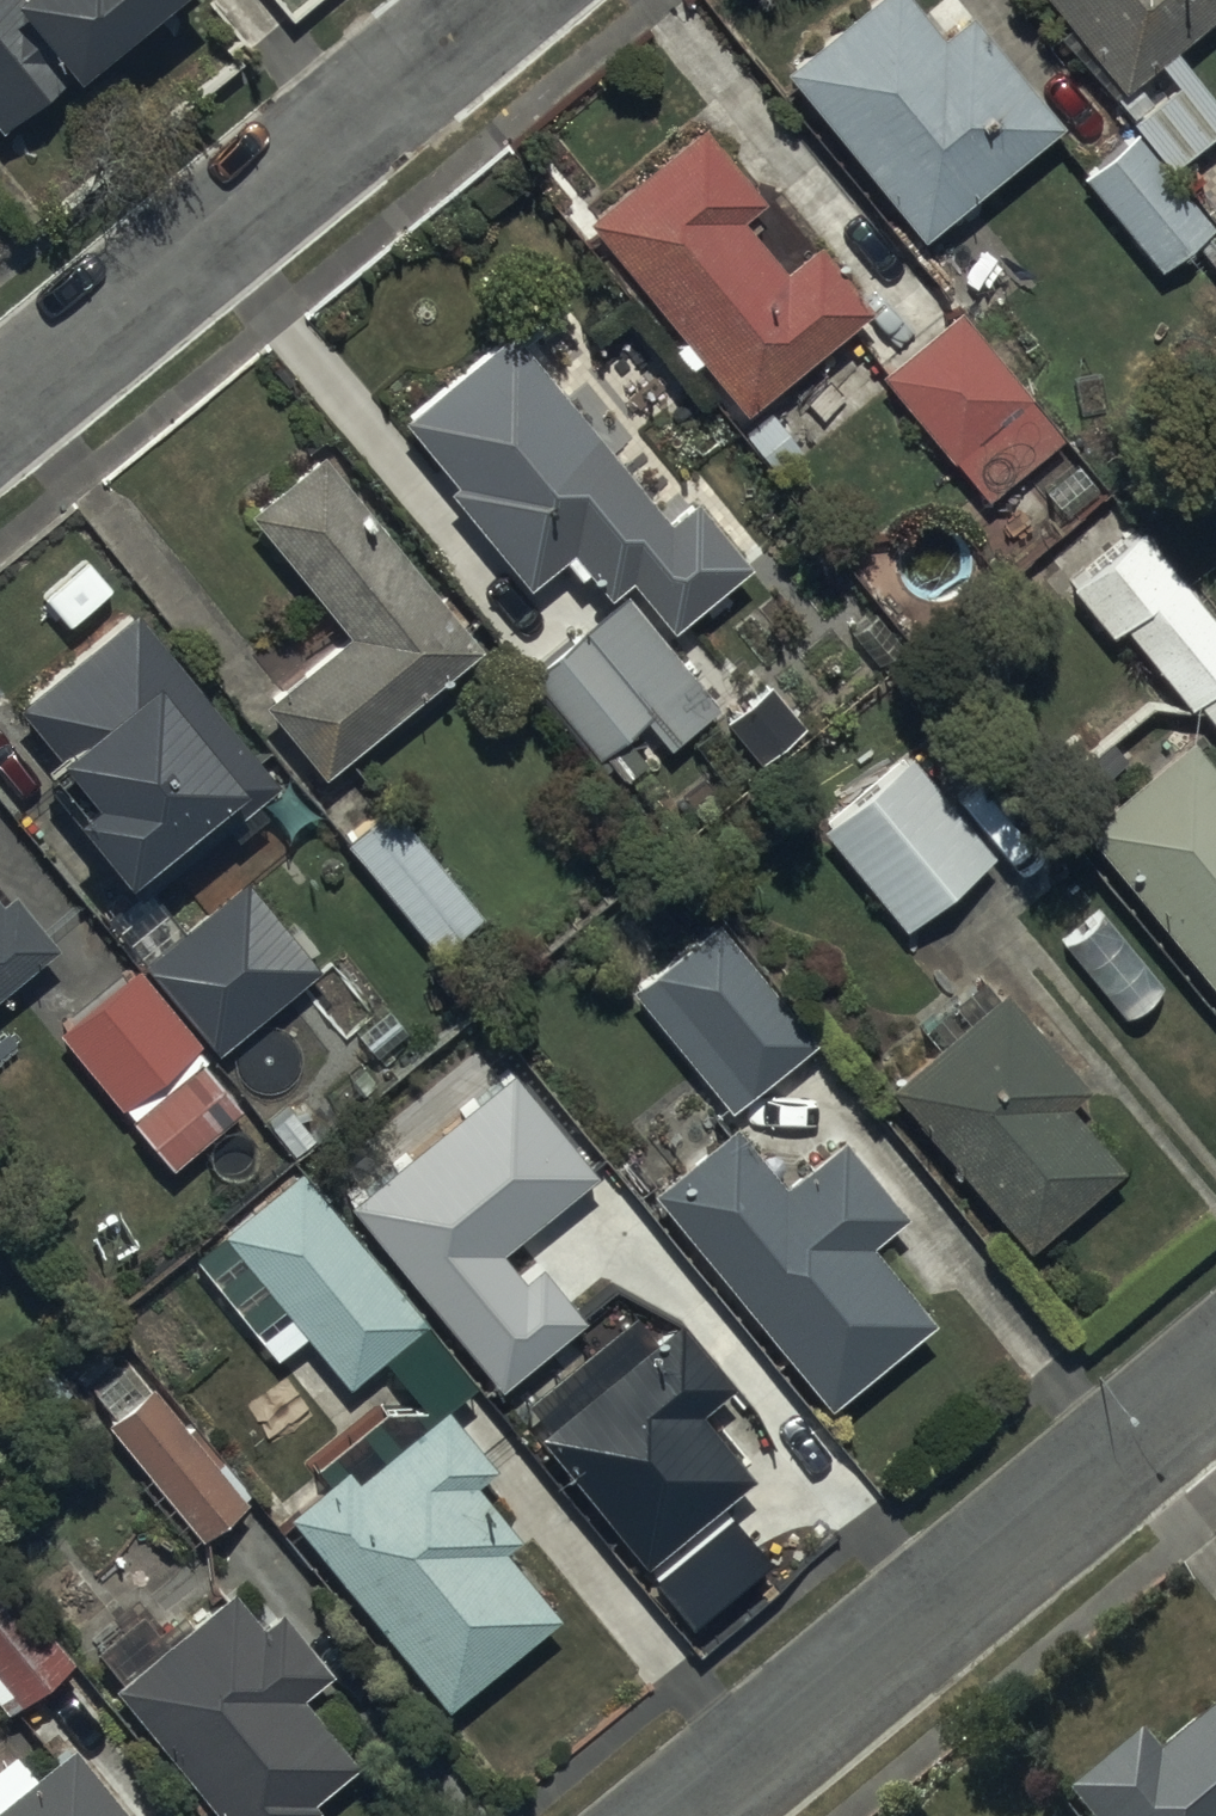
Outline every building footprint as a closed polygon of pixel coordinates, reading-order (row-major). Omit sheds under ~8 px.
[(72,44),(64,35),(106,0),(0,0),(0,103),(72,44)] [(777,51),(916,219),(1054,106),(966,0),(960,0),(935,20),(918,0),(839,0),(777,51)] [(1112,75),(1208,0),(1053,0),(1112,75)] [(1215,111),(1215,91),(1170,34),(1155,46),(1171,66),(1145,87),(1130,69),(1109,86),(1164,153),(1215,111)] [(864,292),(809,229),(779,255),(733,202),(756,183),(692,109),(581,204),(679,318),(666,330),(685,352),(694,343),(740,397),(864,292)] [(1076,160),(1155,255),(1188,227),(1214,259),(1215,257),(1215,219),(1130,116),(1076,160)] [(1060,426),(953,299),(879,360),(985,488),(1060,426)] [(661,504),(505,313),(396,402),(449,468),(445,471),(524,568),(556,542),(571,560),(582,551),(604,578),(624,561),(664,611),(743,546),(689,480),(661,504)] [(475,628),(315,435),(242,495),(343,616),(257,686),(317,759),(475,628)] [(1136,514),(1066,571),(1105,619),(1118,608),(1187,692),(1194,687),(1215,713),(1215,611),(1136,514)] [(714,698),(622,582),(520,661),(621,791),(657,763),(624,720),(642,706),(666,735),(714,698)] [(271,764),(124,591),(13,685),(80,763),(59,781),(112,844),(107,849),(130,877),(102,901),(216,1035),(313,952),(238,864),(180,914),(146,874),(218,813),(230,827),(262,800),(248,784),(271,764)] [(1078,808),(1215,979),(1215,754),(1188,720),(1078,808)] [(989,843),(905,741),(816,814),(901,916),(989,843)] [(382,794),(339,830),(432,939),(474,903),(382,794)] [(48,932),(2,875),(0,876),(0,970),(48,932)] [(1098,903),(1059,934),(1122,1011),(1160,980),(1098,903)] [(810,1027),(712,907),(628,975),(727,1095),(810,1027)] [(195,1029),(132,954),(117,967),(112,961),(62,1002),(67,1008),(55,1018),(168,1154),(234,1100),(197,1057),(205,1050),(190,1033),(195,1029)] [(930,1032),(885,1070),(1023,1233),(1116,1155),(1061,1090),(1082,1072),(998,974),(990,981),(977,965),(916,1016),(930,1032)] [(726,1104),(642,1173),(820,1388),(924,1303),(863,1228),(900,1197),(835,1119),(778,1166),(726,1104)] [(660,1222),(605,1155),(556,1195),(611,1262),(660,1222)] [(345,1373),(376,1347),(425,1408),(442,1395),(472,1368),(296,1160),(191,1248),(250,1317),(278,1294),(345,1373)] [(543,1410),(532,1419),(592,1490),(578,1502),(618,1550),(630,1539),(639,1549),(747,1460),(693,1394),(723,1369),(671,1306),(647,1326),(627,1302),(523,1387),(543,1410)] [(110,1403),(102,1409),(145,1463),(134,1472),(183,1532),(243,1484),(187,1415),(182,1419),(144,1371),(135,1378),(117,1356),(90,1378),(110,1403)] [(487,1447),(442,1395),(425,1408),(420,1411),(353,1466),(343,1455),(280,1497),(440,1688),(549,1598),(495,1534),(512,1520),(466,1465),(487,1447)] [(0,1562),(0,1695),(3,1699),(68,1647),(0,1562)] [(107,1670),(229,1815),(279,1815),(310,1790),(305,1784),(350,1747),(293,1678),(324,1653),(273,1592),(251,1609),(222,1574),(161,1625),(136,1595),(91,1632),(116,1662),(107,1670)] [(1162,1751),(1146,1731),(1074,1789),(1095,1815),(1215,1815),(1215,1707),(1162,1751)] [(67,1723),(26,1756),(10,1737),(0,1745),(0,1815),(142,1815),(67,1723)]
